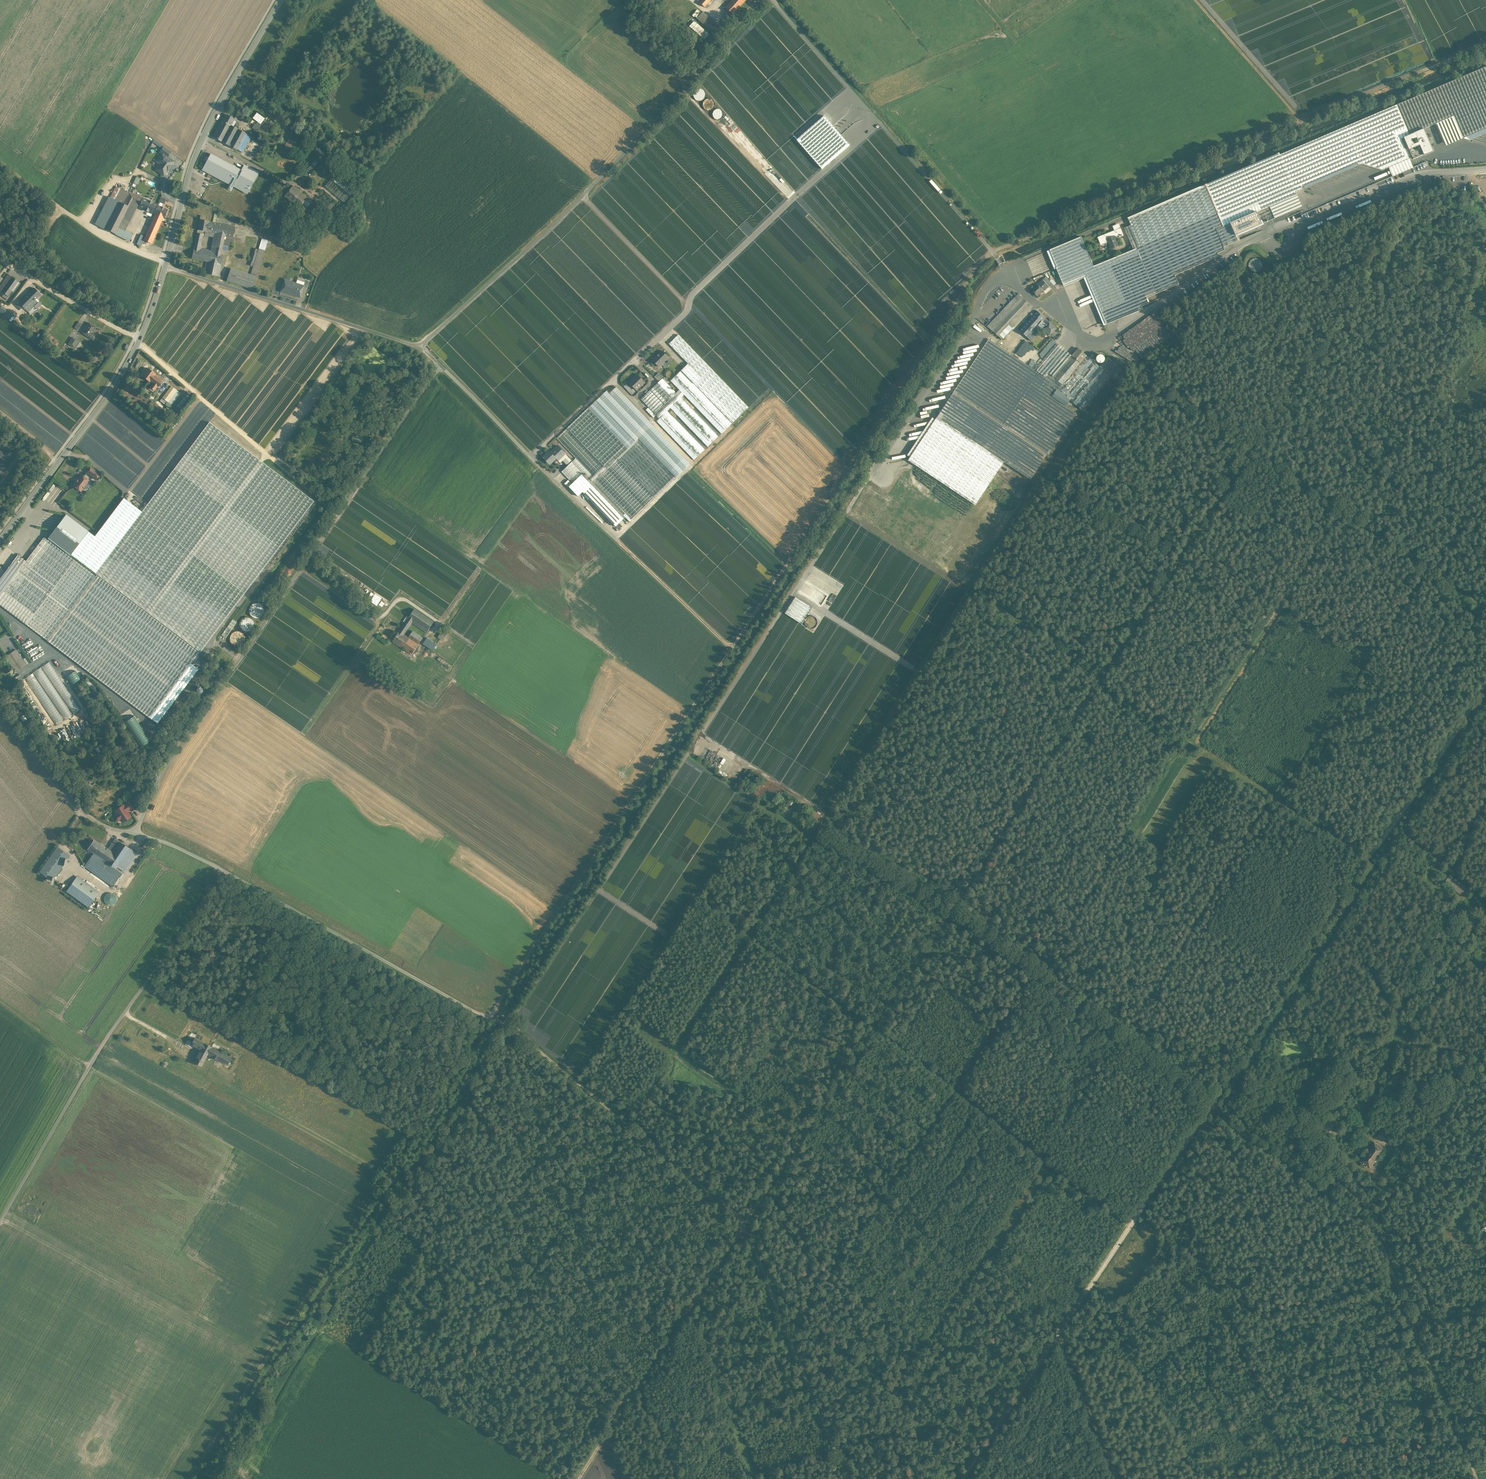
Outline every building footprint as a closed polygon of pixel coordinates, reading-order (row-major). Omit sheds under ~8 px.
[(725,7),(733,15),(746,0),(731,0),(725,7)] [(722,28),(703,12),(697,18),(714,33),(716,35),(722,28)] [(710,35),(694,21),(689,26),(705,40),(710,35)] [(1393,25),(1372,32),(1374,38),(1377,37),(1378,38),(1391,33),(1390,31),(1394,30),(1393,25)] [(751,32),(728,57),(729,63),(730,58),(732,82),(736,73),(746,82),(743,86),(731,81),(734,121),(739,107),(741,126),(745,115),(789,154),(794,140),(825,168),(850,141),(817,112),(814,114),(791,93),(801,92),(799,67),(795,72),(751,32)] [(1269,37),(1264,39),(1264,48),(1260,48),(1263,49),(1268,47),(1267,52),(1267,53),(1269,52),(1268,45),(1271,50),(1272,50),(1275,49),(1276,47),(1274,42),(1270,42),(1270,40),(1274,41),(1275,39),(1273,35),(1270,36),(1270,37),(1269,37)] [(1280,155),(1296,192),(1303,189),(1304,185),(1357,162),(1359,165),(1361,164),(1383,170),(1413,157),(1404,137),(1415,133),(1424,129),(1454,116),(1463,138),(1485,128),(1485,67),(1280,155)] [(234,119),(226,115),(221,124),(229,129),(230,129),(232,126),(230,126),(234,119)] [(221,124),(214,137),(222,141),(229,129),(221,124)] [(269,131),(256,125),(254,129),(267,134),(269,131)] [(251,136),(232,126),(230,129),(229,129),(222,141),(242,152),(251,136)] [(1428,138),(1424,129),(1415,133),(1424,154),(1424,155),(1434,151),(1430,142),(1430,141),(1430,140),(1430,138),(1429,138),(1428,138)] [(1415,133),(1404,137),(1413,157),(1413,159),(1424,154),(1415,133)] [(171,152),(164,146),(160,152),(162,154),(167,157),(169,154),(171,152)] [(1134,249),(1094,266),(1081,237),(1050,250),(1058,267),(1057,268),(1064,286),(1084,278),(1084,277),(1085,277),(1087,276),(1107,324),(1143,309),(1141,306),(1149,303),(1147,298),(1179,284),(1175,275),(1219,256),(1218,253),(1225,250),(1224,247),(1240,240),(1238,234),(1236,235),(1231,223),(1257,211),(1262,222),(1266,220),(1267,222),(1268,221),(1302,206),(1296,192),(1280,155),(1279,153),(1128,218),(1131,225),(1125,228),(1134,249)] [(167,157),(162,154),(158,159),(160,161),(161,163),(156,170),(164,175),(166,171),(168,171),(170,168),(169,167),(173,162),(167,157)] [(242,171),(211,154),(209,157),(207,156),(206,156),(204,160),(204,161),(206,162),(202,170),(233,186),(234,185),(242,171)] [(244,165),(242,171),(234,185),(248,192),(258,173),(244,165)] [(298,170),(293,177),(297,180),(302,174),(298,170)] [(356,189),(337,172),(332,179),(351,195),(356,189)] [(308,198),(293,185),(285,196),(299,208),(301,206),(305,210),(310,203),(306,200),(308,198)] [(115,186),(104,201),(110,204),(116,208),(119,202),(125,190),(115,186)] [(143,198),(125,190),(119,202),(123,203),(125,199),(128,200),(132,201),(139,204),(140,205),(143,198)] [(151,201),(143,198),(140,205),(139,207),(145,210),(144,210),(148,211),(152,213),(153,211),(155,211),(158,205),(151,201)] [(129,207),(119,227),(125,230),(139,204),(132,201),(128,200),(125,199),(123,203),(129,207)] [(116,208),(105,229),(115,234),(119,227),(129,207),(123,203),(119,202),(116,208)] [(110,204),(99,226),(105,229),(116,208),(110,204)] [(168,209),(158,205),(155,211),(154,213),(155,213),(152,220),(160,224),(163,217),(164,218),(168,209)] [(1257,211),(1231,223),(1236,235),(1238,234),(1260,225),(1262,224),(1262,222),(1257,211)] [(205,216),(200,215),(199,219),(197,230),(205,231),(204,235),(207,235),(207,237),(210,237),(211,236),(211,232),(207,231),(209,221),(205,220),(205,216)] [(145,236),(143,240),(152,244),(160,224),(152,220),(145,236)] [(235,227),(209,221),(207,231),(211,232),(225,235),(225,236),(232,238),(235,227)] [(125,230),(119,227),(115,234),(129,241),(133,235),(125,231),(125,230)] [(1121,228),(1099,237),(1100,242),(1107,239),(1111,249),(1120,245),(1116,236),(1119,234),(1120,236),(1123,235),(1121,228)] [(944,234),(948,239),(944,242),(943,242),(945,244),(941,244),(944,249),(946,249),(945,248),(947,248),(947,247),(952,247),(951,246),(951,240),(952,243),(955,241),(953,241),(953,236),(954,235),(954,231),(947,232),(945,229),(946,232),(944,234)] [(222,250),(225,236),(225,235),(211,232),(211,236),(213,237),(211,246),(215,247),(215,248),(216,249),(222,250)] [(196,233),(193,246),(201,248),(201,245),(200,244),(202,234),(196,233)] [(141,235),(136,244),(141,246),(143,240),(145,236),(141,235)] [(252,270),(258,272),(266,244),(269,245),(271,241),(262,238),(259,249),(253,266),(252,270)] [(266,244),(258,272),(265,274),(274,247),(269,245),(266,244)] [(221,254),(215,253),(211,250),(201,248),(193,246),(191,258),(206,261),(219,264),(222,265),(223,265),(225,256),(221,255),(221,254)] [(216,249),(215,248),(215,247),(211,246),(211,250),(215,253),(221,254),(222,250),(216,249)] [(253,248),(248,265),(253,266),(259,249),(253,248)] [(219,264),(206,261),(203,273),(216,276),(219,264)] [(251,275),(231,268),(226,281),(252,289),(256,276),(251,275)] [(0,286),(0,290),(4,293),(8,296),(12,291),(14,292),(20,283),(8,275),(0,286)] [(1046,277),(1038,284),(1032,290),(1037,296),(1043,291),(1044,291),(1049,286),(1050,287),(1053,284),(1046,277)] [(293,283),(285,280),(284,280),(281,291),(289,294),(289,293),(298,296),(300,291),(302,291),(303,287),(303,286),(293,283)] [(34,288),(28,294),(34,300),(35,299),(40,294),(34,288)] [(1019,293),(987,326),(993,332),(1024,298),(1019,293)] [(28,294),(19,303),(28,312),(38,302),(35,299),(34,300),(28,294)] [(1024,298),(993,332),(998,336),(1003,330),(1029,303),(1024,298)] [(585,310),(588,313),(590,312),(591,313),(593,311),(588,306),(584,301),(582,304),(586,309),(585,310)] [(1,306),(0,307),(0,311),(9,319),(13,315),(1,306)] [(1037,311),(1019,330),(1029,339),(1035,333),(1032,331),(1038,325),(1042,321),(1045,318),(1037,311)] [(1148,353),(1172,337),(1155,311),(1126,329),(1129,334),(1122,339),(1129,351),(1135,347),(1140,356),(1144,354),(1142,351),(1146,349),(1148,353)] [(1049,322),(1047,324),(1045,323),(1044,324),(1042,321),(1038,325),(1040,328),(1041,327),(1050,334),(1056,328),(1049,322)] [(451,336),(451,335),(451,330),(452,325),(453,324),(451,322),(444,328),(447,328),(447,331),(445,329),(443,330),(445,332),(444,333),(445,335),(445,339),(448,336),(449,338),(451,336)] [(89,323),(83,333),(93,340),(96,335),(92,333),(96,327),(89,323)] [(971,330),(984,340),(990,333),(977,323),(971,330)] [(1012,338),(1003,330),(998,336),(1008,344),(1012,338)] [(748,407),(678,334),(669,344),(688,363),(681,370),(732,423),(748,407)] [(68,343),(74,347),(79,340),(72,336),(68,343)] [(1042,374),(989,339),(953,392),(1048,456),(1077,413),(1052,396),(1057,388),(1058,389),(1087,356),(1078,348),(1071,355),(1053,377),(1049,373),(1046,377),(1042,374)] [(705,347),(705,344),(693,344),(691,342),(689,344),(698,354),(701,354),(701,353),(705,357),(705,356),(705,354),(701,350),(701,347),(705,347)] [(1064,349),(1042,374),(1046,377),(1049,373),(1053,377),(1071,355),(1064,349)] [(1118,349),(1116,352),(1123,356),(1132,361),(1135,356),(1127,352),(1126,354),(1118,349)] [(661,351),(652,359),(657,364),(659,367),(662,364),(661,364),(668,358),(661,351)] [(1104,360),(1104,358),(1104,357),(1103,355),(1102,355),(1100,354),(1098,355),(1097,356),(1096,357),(1096,359),(1096,360),(1097,362),(1098,362),(1100,363),(1102,362),(1103,361),(1104,360)] [(1111,377),(1087,356),(1058,389),(1082,410),(1111,377)] [(155,374),(148,368),(142,376),(149,381),(150,381),(153,383),(150,387),(154,390),(162,380),(154,375),(155,374)] [(732,423),(681,370),(670,380),(721,433),(732,423)] [(637,374),(634,377),(634,378),(629,383),(636,390),(644,381),(637,374)] [(671,387),(662,378),(653,387),(662,396),(671,387)] [(177,390),(171,386),(168,391),(172,396),(177,390)] [(649,423),(613,386),(593,406),(628,442),(649,423)] [(675,394),(667,402),(662,396),(653,387),(650,390),(661,401),(664,405),(655,414),(659,418),(667,411),(670,408),(680,399),(675,394)] [(671,387),(662,396),(667,402),(675,394),(676,393),(674,390),(674,389),(673,388),(672,389),(671,387)] [(661,401),(650,390),(641,399),(651,410),(661,401)] [(168,391),(162,398),(168,402),(172,396),(168,391)] [(718,436),(681,397),(680,399),(670,408),(707,447),(718,436)] [(661,401),(651,410),(655,414),(664,405),(661,401)] [(625,446),(588,408),(567,428),(603,466),(625,446)] [(705,449),(667,411),(659,418),(656,421),(694,460),(705,449)] [(625,446),(603,466),(606,469),(617,458),(638,438),(652,425),(649,422),(649,423),(628,442),(625,446)] [(603,466),(567,428),(556,438),(575,458),(561,472),(572,483),(581,493),(619,532),(644,508),(606,469),(603,466)] [(651,429),(644,436),(649,442),(657,435),(651,429)] [(689,464),(660,434),(654,440),(683,470),(689,464)] [(675,477),(638,438),(617,458),(654,497),(675,477)] [(682,471),(653,441),(647,446),(676,477),(682,471)] [(559,446),(552,453),(550,451),(543,457),(550,464),(558,456),(559,458),(565,453),(559,446)] [(683,449),(680,452),(690,463),(693,460),(686,452),(683,449)] [(567,456),(563,460),(567,465),(571,461),(567,456)] [(654,497),(617,458),(606,469),(644,508),(654,497)] [(99,474),(91,468),(91,467),(91,468),(87,472),(87,473),(95,479),(96,479),(95,479),(99,474)] [(81,475),(78,479),(77,479),(75,482),(76,482),(74,485),(73,485),(74,485),(80,490),(80,491),(81,491),(81,490),(83,488),(85,489),(88,489),(91,484),(90,482),(88,480),(81,475),(82,475),(81,475)] [(581,493),(572,483),(572,484),(569,487),(578,496),(581,493)] [(66,514),(48,538),(48,539),(48,540),(51,543),(52,541),(70,555),(88,531),(66,514)] [(44,537),(26,561),(23,565),(24,566),(24,568),(23,570),(21,570),(20,569),(3,591),(34,614),(75,560),(51,543),(48,540),(44,537)] [(26,561),(18,555),(11,563),(12,563),(20,569),(21,570),(23,570),(24,568),(24,566),(23,565),(26,561)] [(34,614),(26,624),(47,640),(95,576),(75,560),(34,614)] [(0,578),(0,595),(3,591),(20,569),(12,563),(0,578)] [(199,652),(96,575),(95,576),(47,640),(150,717),(199,652)] [(312,583),(302,576),(293,588),(300,593),(305,587),(302,584),(303,583),(305,585),(308,581),(312,583)] [(3,591),(0,595),(0,604),(26,624),(34,614),(3,591)] [(370,592),(367,598),(387,606),(389,601),(370,592)] [(802,624),(812,607),(795,596),(784,613),(802,624)] [(249,608),(249,611),(249,613),(251,615),(253,617),(255,618),(258,618),(260,617),(262,615),(264,613),(264,610),(264,608),(262,605),(260,604),(258,603),(255,603),(252,604),(250,606),(249,608)] [(809,613),(820,619),(822,614),(812,608),(809,613)] [(434,622),(414,609),(407,619),(412,622),(427,632),(434,622)] [(239,622),(239,625),(239,627),(241,629),(243,631),(246,632),(248,632),(251,631),(253,629),(254,627),(254,624),(254,621),(252,619),(250,617),(248,617),(245,617),(242,618),(240,619),(239,622)] [(232,619),(227,627),(231,630),(236,621),(232,619)] [(407,619),(399,631),(404,634),(412,622),(407,619)] [(444,628),(438,637),(442,640),(448,631),(444,628)] [(244,641),(245,639),(244,636),(243,634),(241,632),(238,631),(236,631),(233,632),(231,634),(230,636),(229,639),(230,641),(231,644),(233,645),(236,646),(238,646),(241,645),(243,644),(244,641)] [(399,631),(392,641),(399,646),(406,636),(404,634),(399,631)] [(413,631),(408,637),(406,636),(399,646),(412,654),(423,638),(413,631)] [(437,644),(427,638),(423,644),(432,650),(437,644)] [(16,649),(5,656),(15,671),(26,664),(16,649)] [(49,662),(27,677),(57,724),(80,709),(49,662)] [(75,670),(66,676),(71,683),(75,680),(74,678),(77,677),(78,679),(80,677),(75,670)] [(98,752),(104,748),(101,743),(95,747),(98,752)] [(730,775),(731,778),(733,780),(736,780),(739,779),(741,777),(742,774),(741,771),(738,769),(735,769),(733,770),(731,772),(730,775)] [(132,800),(126,803),(130,808),(131,811),(137,807),(132,800)] [(123,805),(115,811),(117,814),(116,815),(119,820),(120,819),(122,822),(131,816),(127,810),(130,808),(127,804),(124,806),(123,805)] [(814,810),(808,820),(818,827),(825,817),(814,810)] [(115,838),(108,849),(113,852),(120,842),(115,838)] [(94,840),(88,849),(94,853),(100,844),(94,840)] [(113,852),(106,862),(115,869),(129,848),(120,842),(113,852)] [(108,849),(100,843),(94,853),(93,853),(106,862),(113,852),(108,849)] [(57,847),(40,871),(52,880),(69,855),(57,847)] [(129,848),(115,869),(122,873),(123,872),(136,852),(129,848)] [(106,862),(93,853),(84,866),(113,886),(122,873),(115,869),(106,862)] [(1438,869),(1434,875),(1441,879),(1444,873),(1438,869)] [(1470,888),(1450,875),(1445,883),(1465,895),(1470,888)] [(98,892),(77,876),(67,891),(88,906),(98,892)] [(111,894),(109,894),(107,895),(106,896),(104,898),(104,899),(104,901),(105,903),(108,905),(110,905),(112,905),(114,903),(116,901),(116,899),(115,897),(114,895),(111,894)] [(503,1021),(509,1014),(504,1010),(498,1017),(503,1021)] [(231,1058),(195,1038),(191,1045),(198,1048),(201,1049),(194,1062),(201,1066),(208,1053),(210,1054),(209,1056),(221,1062),(222,1061),(224,1061),(223,1062),(227,1065),(231,1058)] [(1392,1090),(1385,1087),(1381,1097),(1388,1099),(1392,1090)] [(1376,1142),(1362,1162),(1371,1169),(1386,1149),(1376,1142)]
